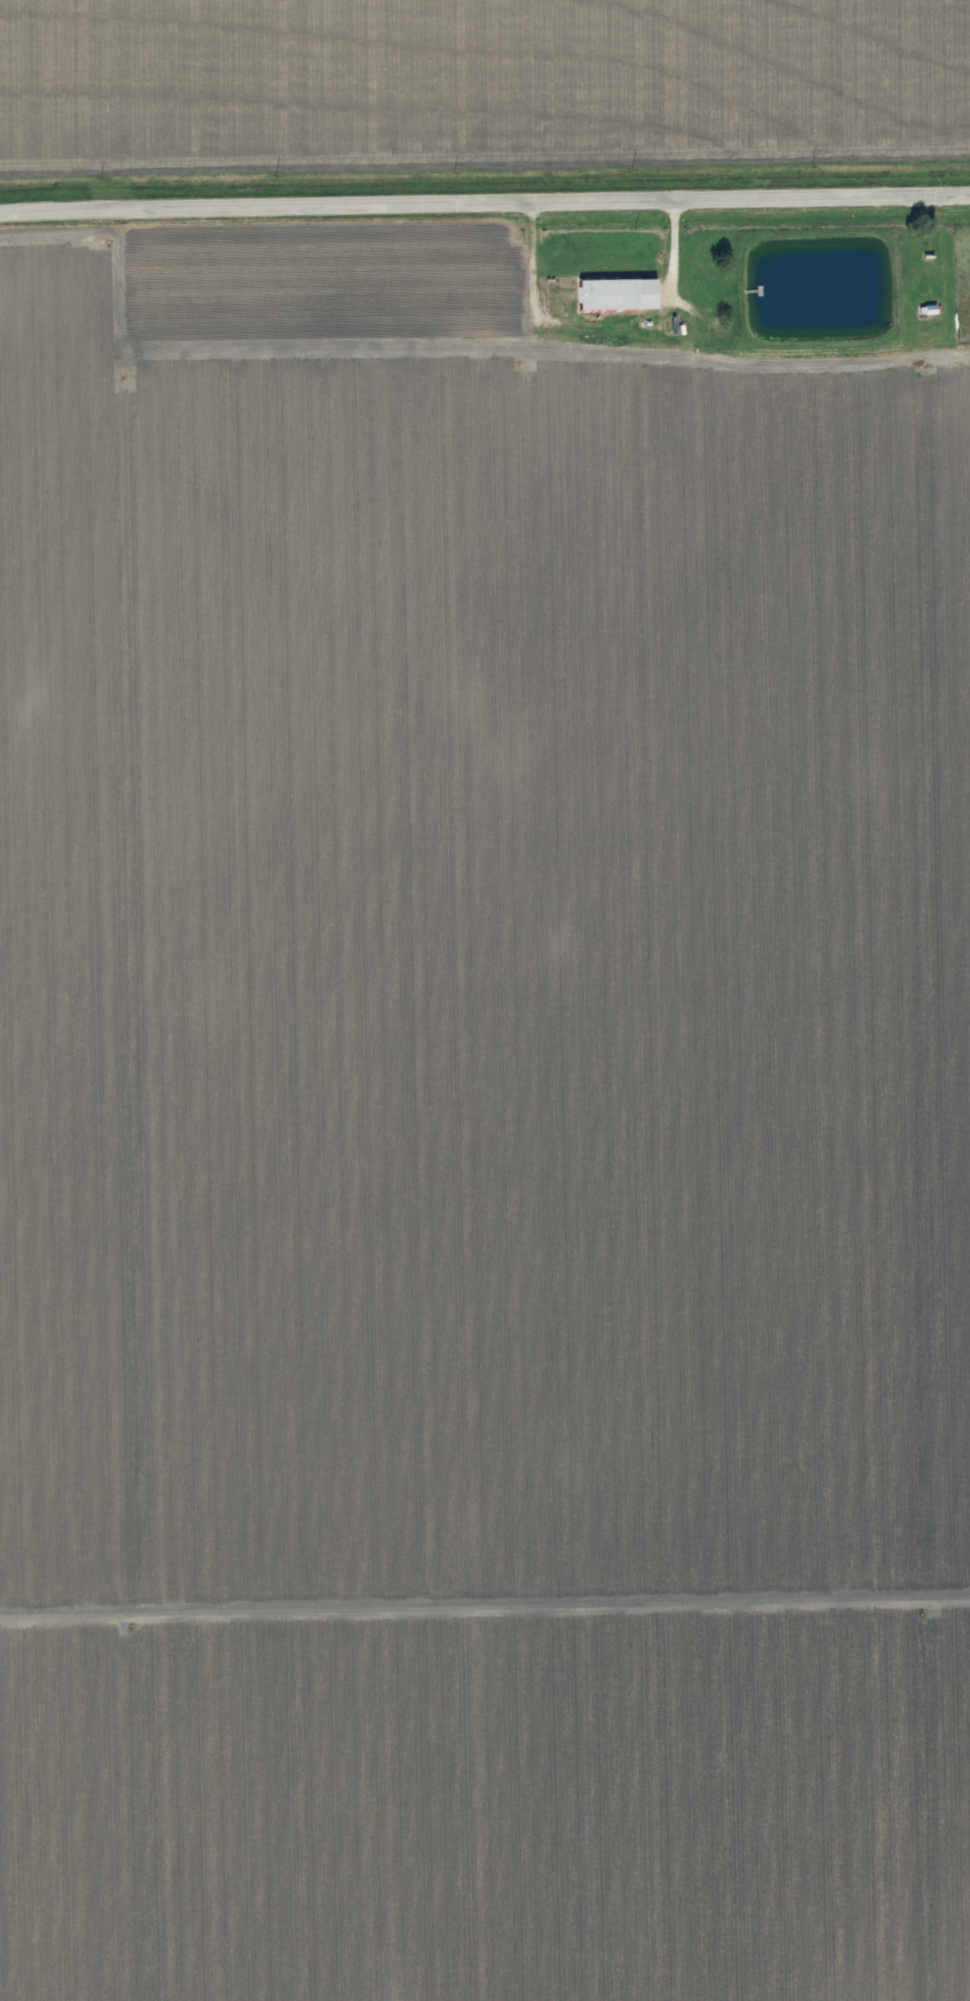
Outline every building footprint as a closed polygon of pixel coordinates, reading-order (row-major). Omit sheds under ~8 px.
[(645,280),(568,280),(568,311),(645,311),(645,280)]
